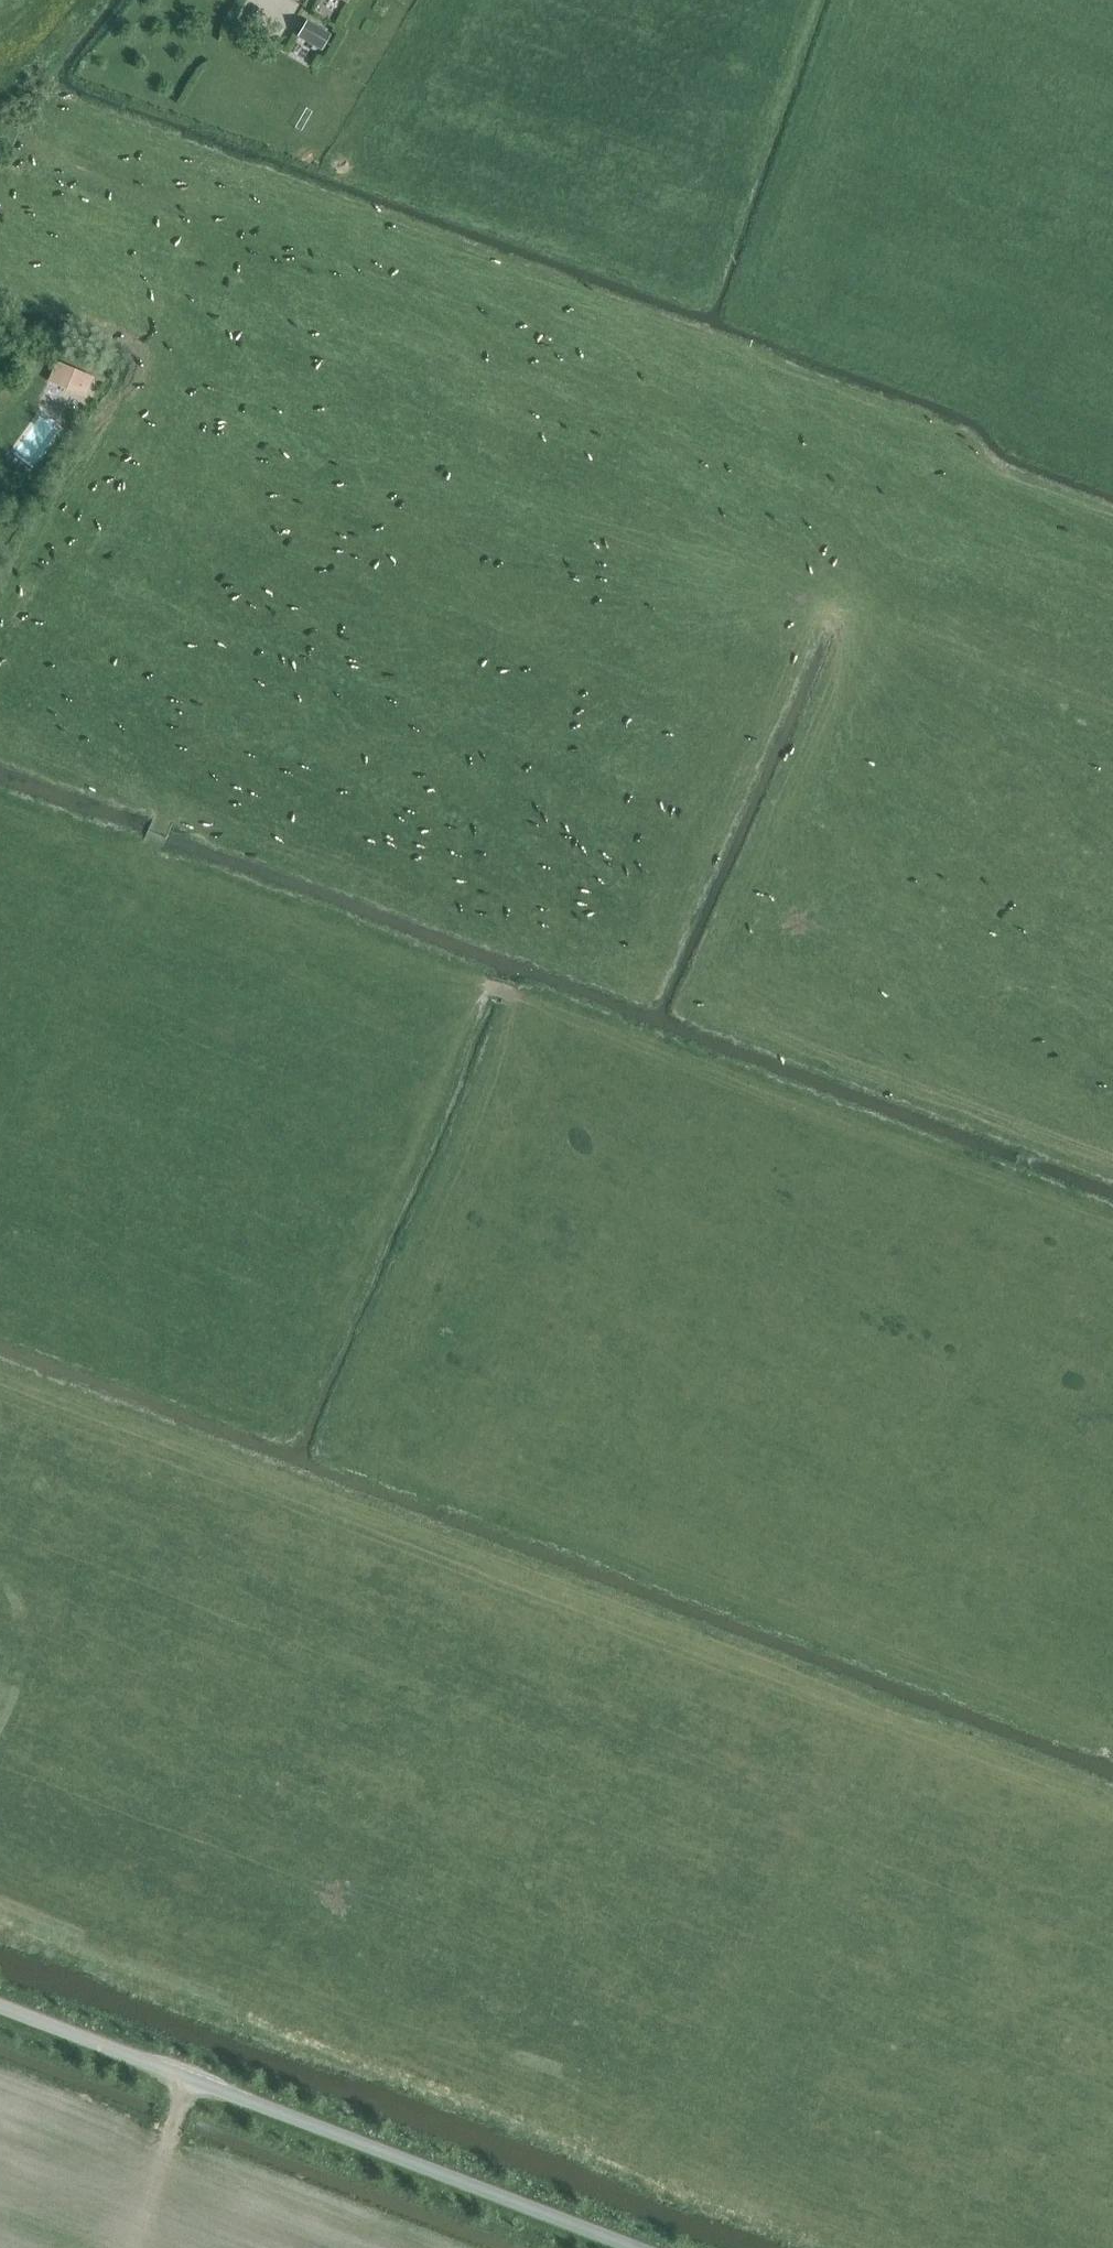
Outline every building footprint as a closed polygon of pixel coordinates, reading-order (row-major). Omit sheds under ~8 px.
[(309,22),(300,37),(323,51),(332,36),(309,22)] [(57,363),(49,383),(85,397),(93,377),(57,363)]
